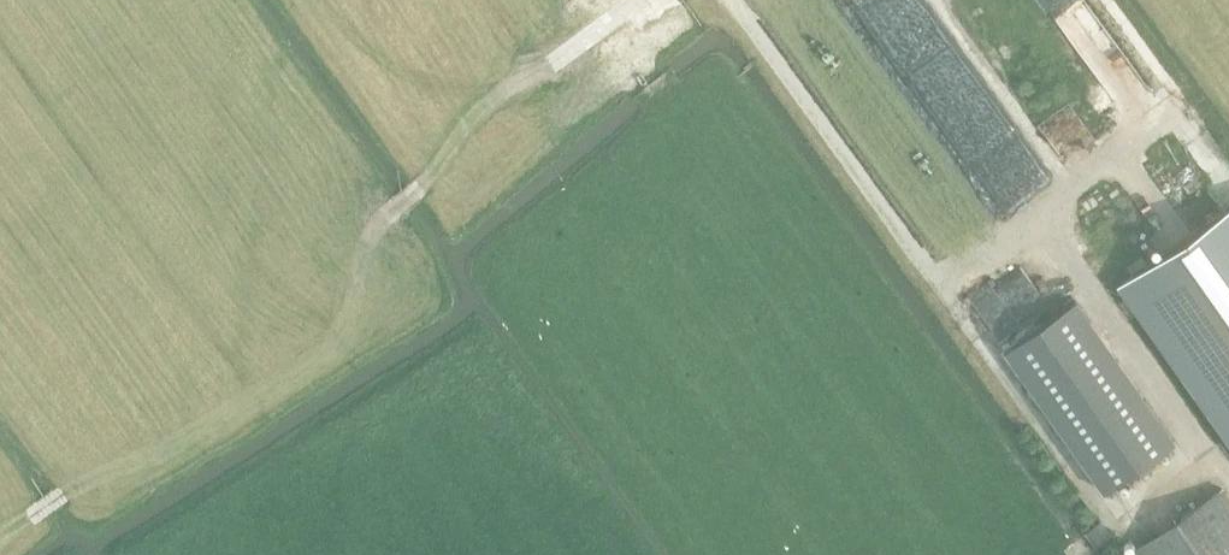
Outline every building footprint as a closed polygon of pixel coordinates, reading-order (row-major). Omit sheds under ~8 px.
[(1122,283),(1228,435),(1228,207),(1122,283)] [(1006,347),(1106,490),(1177,441),(1077,298),(1006,347)] [(1220,487),(1131,550),(1134,554),(1228,554),(1228,500),(1220,487)]
